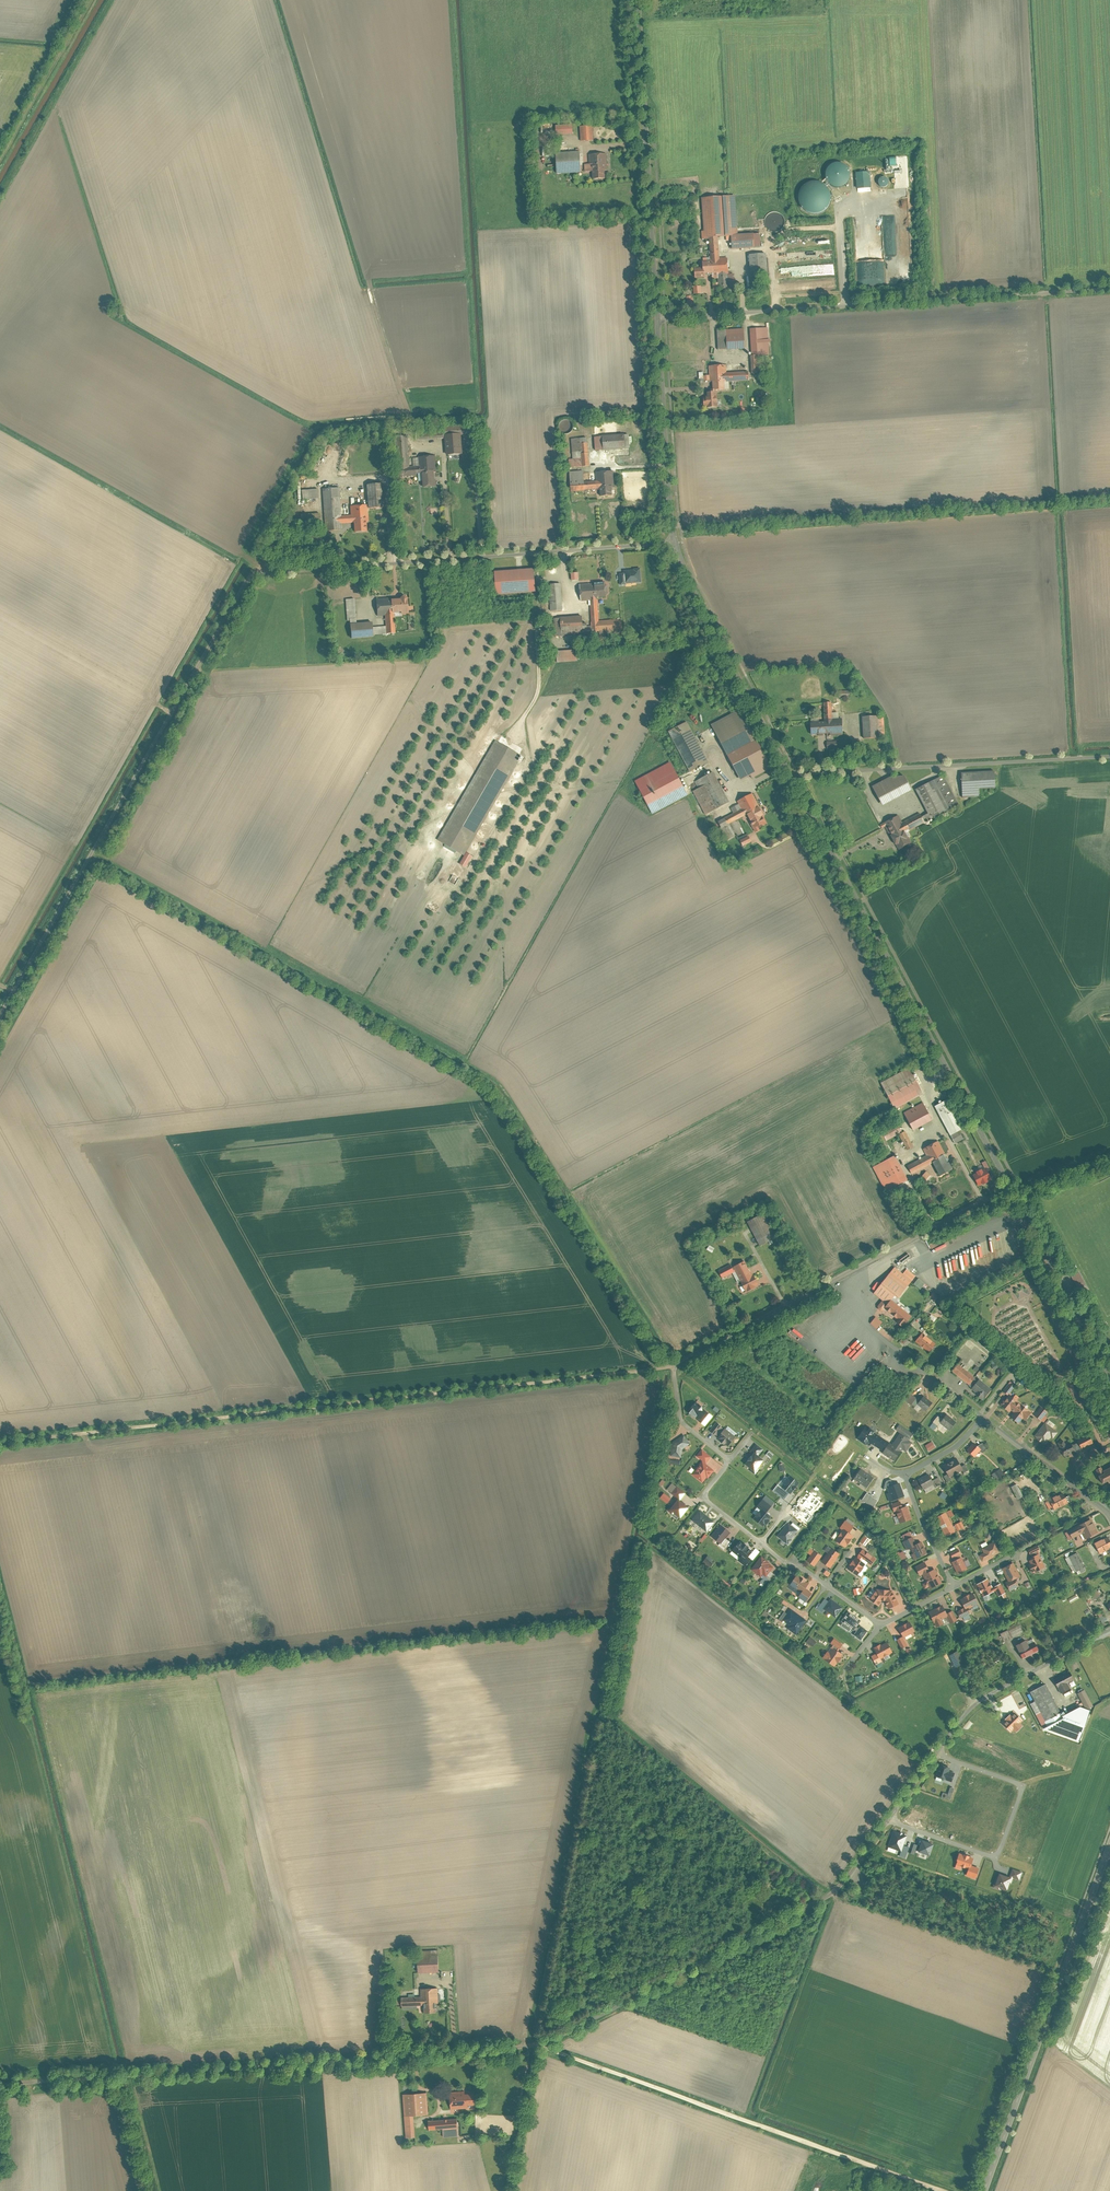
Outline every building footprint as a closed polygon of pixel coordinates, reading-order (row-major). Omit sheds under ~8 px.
[(559,126),(559,133),(573,133),(572,125),(559,126)] [(592,140),(592,125),(579,126),(580,141),(592,140)] [(581,172),(580,151),(556,152),(557,173),(581,172)] [(607,154),(590,155),(591,165),(586,166),(586,171),(593,171),(594,179),(605,178),(605,170),(608,169),(607,154)] [(825,167),(824,171),(824,175),(825,179),(827,182),(831,184),(834,186),(839,186),(843,184),(846,182),(849,178),(849,173),(849,169),(847,165),(843,162),(839,161),(835,161),(831,162),(828,164),(825,167)] [(870,186),(869,169),(855,171),(856,187),(870,186)] [(877,179),(877,181),(878,183),(879,184),(881,185),(882,186),(884,185),(886,184),(887,183),(887,182),(888,180),(887,178),(886,177),(885,176),(884,175),(882,175),(880,175),(879,176),(878,178),(877,179)] [(799,187),(798,192),(797,197),(798,202),(801,206),(805,210),(810,211),(815,212),(820,210),(825,207),(828,203),(830,197),(829,192),(827,187),(823,182),(818,180),(813,179),(807,180),(803,183),(799,187)] [(716,287),(727,287),(727,256),(719,256),(718,236),(723,236),(721,195),(700,197),(703,237),(709,237),(710,258),(702,258),(702,265),(694,266),(694,276),(715,275),(716,287)] [(729,236),(730,248),(753,247),(752,232),(737,233),(734,195),(721,195),(723,236),(729,236)] [(785,225),(786,222),(785,220),(785,218),(784,216),(782,214),(781,213),(779,212),(777,211),(775,211),(773,211),(772,211),(770,212),(768,213),(766,215),(764,217),(764,219),(763,221),(763,223),(764,225),(764,228),(766,229),(767,231),(769,232),(772,233),(773,234),(775,234),(777,233),(779,232),(781,231),(783,230),(784,229),(785,227),(785,225)] [(766,276),(765,253),(747,254),(748,277),(766,276)] [(768,328),(749,329),(750,372),(759,372),(758,357),(769,356),(768,328)] [(741,330),(717,331),(718,350),(742,349),(741,330)] [(723,364),(707,365),(708,395),(724,395),(723,384),(746,383),(745,372),(723,373),(723,364)] [(742,407),(740,414),(748,416),(750,409),(742,407)] [(570,429),(570,427),(570,426),(570,425),(569,424),(569,423),(568,422),(566,421),(565,421),(563,421),(561,421),(559,423),(559,424),(558,425),(558,427),(558,429),(559,431),(560,431),(561,432),(562,433),(563,433),(565,433),(567,433),(568,432),(569,431),(569,430),(570,429)] [(447,454),(465,453),(463,433),(445,434),(447,454)] [(629,433),(594,436),(595,448),(630,446),(629,433)] [(408,467),(405,436),(394,437),(397,479),(419,477),(420,487),(433,486),(432,472),(436,471),(434,456),(418,457),(419,466),(408,467)] [(586,465),(584,438),(570,439),(571,455),(567,455),(568,466),(586,465)] [(567,472),(569,489),(596,487),(597,499),(611,498),(609,470),(596,471),(596,481),(583,482),(582,471),(567,472)] [(380,483),(365,484),(366,508),(382,507),(380,483)] [(315,488),(305,489),(306,502),(316,501),(315,488)] [(337,488),(322,489),(325,528),(335,527),(339,527),(339,525),(349,524),(350,534),(366,532),(364,506),(348,507),(349,516),(340,516),(337,488)] [(320,525),(319,512),(301,513),(302,526),(320,525)] [(639,566),(622,567),(623,583),(640,582),(639,566)] [(536,594),(534,571),(494,574),(495,597),(536,594)] [(561,582),(549,583),(551,611),(563,610),(561,582)] [(555,618),(556,638),(620,633),(619,620),(599,621),(598,600),(607,600),(606,582),(577,584),(578,600),(589,600),(591,623),(584,623),(584,616),(555,618)] [(406,614),(405,597),(376,599),(377,616),(384,616),(385,627),(371,628),(371,624),(356,625),(354,600),(345,600),(346,613),(348,613),(350,640),(372,639),(372,636),(395,634),(393,615),(406,614)] [(575,651),(557,652),(557,661),(576,660),(575,651)] [(812,724),(812,737),(841,735),(841,722),(833,723),(832,703),(823,703),(824,724),(812,724)] [(741,710),(712,726),(740,781),(770,766),(741,710)] [(864,713),(864,741),(884,740),(884,718),(875,718),(875,713),(864,713)] [(708,762),(686,721),(667,731),(689,772),(708,762)] [(520,755),(493,740),(436,839),(464,854),(520,755)] [(838,748),(838,740),(828,740),(828,749),(838,748)] [(687,795),(669,761),(634,780),(652,814),(687,795)] [(994,788),(993,771),(960,772),(961,795),(977,794),(976,789),(994,788)] [(728,804),(711,772),(696,780),(700,789),(693,793),(706,816),(728,804)] [(851,844),(879,830),(888,847),(894,844),(898,851),(909,846),(902,833),(903,833),(957,806),(942,774),(914,788),(927,815),(920,818),(917,814),(900,822),(898,818),(880,827),(869,804),(839,819),(851,844)] [(890,776),(871,786),(882,806),(911,790),(903,775),(890,776)] [(740,809),(715,823),(727,845),(737,840),(730,827),(746,818),(749,825),(762,818),(758,811),(763,809),(754,792),(736,801),(740,809)] [(741,839),(744,845),(752,842),(750,836),(741,839)] [(467,852),(460,864),(467,868),(474,856),(467,852)] [(909,1067),(880,1082),(894,1108),(923,1093),(909,1067)] [(923,1101),(904,1112),(913,1129),(932,1118),(923,1101)] [(898,1125),(876,1137),(880,1144),(901,1131),(898,1125)] [(959,1130),(950,1135),(954,1143),(964,1138),(959,1130)] [(913,1146),(905,1131),(898,1134),(906,1149),(913,1146)] [(950,1169),(942,1154),(944,1153),(937,1140),(922,1148),(926,1155),(907,1166),(911,1173),(931,1163),(938,1175),(950,1169)] [(907,1179),(894,1155),(872,1167),(885,1190),(907,1179)] [(972,1175),(977,1185),(990,1178),(984,1168),(972,1175)] [(923,1176),(927,1180),(932,1174),(928,1171),(923,1176)] [(759,1245),(778,1235),(765,1211),(746,1221),(759,1245)] [(752,1274),(751,1274),(743,1260),(731,1266),(729,1264),(717,1270),(722,1278),(732,1273),(738,1283),(740,1282),(745,1291),(755,1286),(754,1285),(758,1284),(752,1274)] [(872,1293),(884,1303),(880,1308),(901,1326),(909,1316),(893,1303),(911,1281),(916,1276),(906,1268),(902,1273),(893,1266),(872,1293)] [(1078,1290),(1086,1285),(1079,1272),(1071,1277),(1078,1290)] [(924,1283),(917,1278),(912,1283),(919,1289),(924,1283)] [(938,1297),(933,1292),(929,1296),(934,1301),(938,1297)] [(882,1322),(875,1316),(870,1322),(877,1328),(882,1322)] [(806,1334),(808,1332),(800,1324),(798,1326),(806,1334)] [(929,1353),(936,1343),(921,1331),(913,1340),(929,1353)] [(974,1377),(957,1364),(951,1371),(968,1384),(974,1377)] [(992,1389),(978,1379),(970,1389),(984,1400),(992,1389)] [(1009,1383),(1003,1392),(1007,1395),(1013,1387),(1009,1383)] [(914,1406),(916,1403),(925,1411),(932,1402),(923,1394),(919,1399),(911,1393),(907,1400),(914,1406)] [(1000,1405),(1009,1412),(1010,1410),(1013,1412),(1009,1417),(1019,1424),(1030,1410),(1020,1403),(1019,1404),(1016,1402),(1017,1401),(1008,1394),(1000,1405)] [(697,1420),(704,1425),(712,1416),(695,1401),(688,1410),(698,1419),(697,1420)] [(1034,1415),(1040,1420),(1047,1412),(1041,1407),(1034,1415)] [(955,1421),(945,1414),(938,1422),(948,1430),(955,1421)] [(1051,1440),(1058,1431),(1045,1421),(1033,1436),(1043,1443),(1048,1437),(1051,1440)] [(937,1426),(932,1422),(929,1426),(934,1430),(937,1426)] [(914,1434),(899,1423),(895,1429),(910,1440),(914,1434)] [(887,1443),(886,1444),(870,1434),(872,1431),(866,1427),(865,1430),(862,1428),(856,1437),(859,1438),(857,1441),(863,1445),(865,1442),(869,1445),(870,1443),(882,1451),(881,1451),(895,1461),(903,1449),(905,1451),(912,1442),(899,1433),(891,1445),(887,1443)] [(728,1446),(735,1436),(724,1428),(717,1438),(728,1446)] [(680,1457),(682,1449),(689,1444),(683,1434),(672,1442),(669,1455),(680,1457)] [(1077,1442),(1071,1445),(1074,1452),(1092,1442),(1088,1435),(1076,1440),(1077,1442)] [(929,1451),(937,1447),(933,1441),(926,1445),(929,1451)] [(1062,1457),(1074,1452),(1071,1445),(1070,1444),(1065,1446),(1063,1441),(1057,1443),(1060,1449),(1059,1450),(1062,1457)] [(973,1456),(979,1450),(982,1452),(987,1447),(981,1442),(977,1446),(973,1443),(966,1450),(973,1456)] [(758,1454),(763,1448),(756,1443),(751,1449),(753,1451),(742,1464),(749,1469),(749,1470),(754,1474),(759,1467),(757,1465),(763,1458),(758,1454)] [(701,1449),(696,1456),(705,1463),(710,1457),(701,1449)] [(964,1464),(960,1466),(956,1458),(942,1465),(947,1474),(943,1476),(946,1482),(950,1479),(949,1477),(962,1470),(963,1472),(967,1470),(964,1464)] [(701,1482),(705,1477),(707,1478),(713,1470),(702,1461),(691,1474),(701,1482)] [(1101,1484),(1107,1481),(1108,1483),(1109,1482),(1109,1467),(1102,1471),(1100,1467),(1095,1470),(1099,1477),(1098,1477),(1101,1484)] [(867,1488),(873,1477),(859,1468),(853,1479),(867,1488)] [(996,1481),(1005,1476),(1002,1469),(992,1473),(996,1481)] [(923,1489),(933,1484),(935,1487),(941,1484),(937,1477),(932,1480),(928,1473),(918,1478),(923,1489)] [(783,1499),(788,1493),(789,1494),(798,1482),(789,1475),(787,1477),(784,1475),(772,1490),(783,1499)] [(677,1485),(676,1486),(672,1483),(667,1489),(670,1492),(680,1500),(686,1493),(677,1485)] [(903,1496),(899,1483),(888,1487),(892,1499),(903,1496)] [(1022,1496),(1015,1483),(1010,1486),(1017,1499),(1022,1496)] [(1052,1507),(1053,1510),(1070,1500),(1067,1495),(1064,1497),(1061,1491),(1047,1499),(1048,1499),(1044,1501),(1048,1509),(1052,1507)] [(661,1498),(668,1503),(672,1498),(665,1492),(661,1498)] [(877,1499),(866,1492),(860,1501),(871,1508),(877,1499)] [(940,1496),(945,1500),(948,1495),(943,1492),(940,1496)] [(666,1509),(678,1518),(687,1506),(676,1497),(666,1509)] [(756,1506),(760,1509),(753,1518),(763,1526),(771,1516),(766,1513),(771,1505),(762,1498),(756,1506)] [(893,1512),(895,1511),(899,1523),(911,1519),(906,1506),(901,1508),(898,1501),(890,1504),(893,1512)] [(956,1531),(949,1518),(953,1516),(949,1509),(934,1518),(944,1537),(956,1531)] [(706,1531),(714,1521),(700,1510),(692,1520),(706,1531)] [(839,1528),(841,1529),(834,1539),(844,1547),(853,1536),(849,1533),(853,1526),(855,1523),(847,1518),(845,1520),(844,1520),(839,1528)] [(1084,1539),(1097,1532),(1090,1518),(1067,1530),(1071,1539),(1081,1533),(1084,1539)] [(793,1519),(789,1524),(786,1522),(776,1536),(782,1540),(780,1542),(784,1546),(796,1530),(797,1531),(801,1525),(793,1519)] [(962,1521),(955,1524),(958,1531),(965,1527),(962,1521)] [(729,1541),(725,1538),(729,1532),(719,1524),(710,1536),(719,1543),(717,1545),(723,1549),(729,1541)] [(990,1539),(993,1530),(987,1528),(985,1537),(990,1539)] [(901,1535),(904,1539),(903,1540),(908,1549),(910,1548),(913,1553),(910,1554),(913,1559),(925,1553),(920,1542),(915,1544),(908,1532),(901,1535)] [(865,1535),(860,1542),(865,1545),(870,1539),(865,1535)] [(1093,1545),(1098,1555),(1105,1551),(1108,1555),(1109,1554),(1109,1544),(1107,1538),(1093,1545)] [(740,1541),(730,1554),(745,1566),(751,1558),(746,1555),(751,1550),(740,1541)] [(982,1548),(981,1548),(983,1553),(978,1555),(981,1561),(999,1552),(993,1542),(987,1545),(985,1541),(980,1544),(982,1548)] [(1037,1544),(1027,1549),(1031,1557),(1027,1559),(1030,1563),(1027,1565),(1031,1573),(1044,1566),(1038,1555),(1039,1554),(1038,1550),(1040,1549),(1037,1544)] [(830,1567),(840,1553),(831,1547),(821,1561),(830,1567)] [(876,1558),(863,1548),(857,1556),(871,1565),(876,1558)] [(958,1548),(949,1553),(953,1559),(962,1555),(958,1548)] [(814,1566),(821,1555),(814,1550),(806,1560),(814,1566)] [(907,1556),(904,1550),(898,1553),(901,1559),(907,1556)] [(1072,1572),(1076,1570),(1078,1574),(1085,1570),(1076,1552),(1074,1553),(1072,1550),(1064,1554),(1066,1557),(1065,1558),(1072,1572)] [(708,1555),(703,1561),(711,1567),(716,1561),(708,1555)] [(765,1576),(773,1566),(760,1556),(751,1569),(760,1576),(762,1574),(765,1576)] [(847,1568),(856,1575),(857,1575),(860,1577),(868,1567),(864,1564),(865,1564),(855,1556),(847,1568)] [(967,1568),(961,1557),(951,1562),(957,1574),(967,1568)] [(924,1562),(914,1567),(919,1576),(929,1571),(924,1562)] [(1019,1586),(1014,1578),(1019,1575),(1012,1562),(1001,1568),(1008,1581),(1004,1583),(1009,1591),(1019,1586)] [(826,1568),(822,1573),(828,1576),(831,1571),(826,1568)] [(941,1582),(934,1568),(922,1574),(926,1582),(922,1583),(925,1588),(928,1586),(929,1588),(941,1582)] [(788,1584),(790,1586),(788,1589),(796,1594),(798,1591),(801,1593),(798,1597),(806,1602),(812,1594),(805,1589),(809,1583),(795,1574),(788,1584)] [(987,1580),(977,1585),(982,1596),(995,1591),(998,1596),(1005,1593),(1000,1585),(992,1589),(987,1580)] [(870,1597),(868,1599),(877,1605),(881,1600),(883,1600),(887,1608),(897,1604),(891,1589),(875,1589),(874,1590),(872,1588),(867,1595),(870,1597)] [(1090,1592),(1094,1600),(1101,1596),(1097,1588),(1090,1592)] [(971,1612),(970,1611),(978,1607),(976,1603),(971,1593),(959,1599),(963,1607),(956,1610),(960,1618),(971,1612)] [(828,1617),(830,1614),(834,1617),(842,1606),(831,1599),(829,1602),(824,1599),(816,1609),(828,1617)] [(941,1605),(927,1612),(935,1627),(942,1624),(940,1620),(946,1616),(950,1623),(957,1620),(952,1610),(945,1614),(941,1605)] [(782,1622),(783,1621),(788,1625),(786,1628),(795,1634),(805,1620),(790,1609),(787,1614),(783,1611),(778,1619),(782,1622)] [(860,1620),(848,1612),(841,1621),(844,1623),(842,1625),(846,1628),(848,1625),(853,1629),(860,1620)] [(909,1621),(897,1627),(903,1637),(914,1631),(909,1621)] [(1007,1627),(1008,1629),(1000,1634),(1004,1641),(1012,1637),(1023,1632),(1017,1622),(1007,1627)] [(867,1631),(860,1626),(859,1629),(857,1627),(854,1630),(857,1631),(854,1635),(860,1640),(867,1631)] [(817,1641),(810,1636),(806,1642),(812,1647),(817,1641)] [(902,1636),(896,1639),(901,1648),(907,1645),(902,1636)] [(833,1667),(842,1654),(834,1648),(835,1647),(838,1649),(842,1644),(833,1638),(829,1643),(830,1644),(820,1657),(833,1667)] [(1014,1645),(1021,1658),(1038,1650),(1032,1638),(1025,1642),(1024,1640),(1014,1645)] [(881,1661),(880,1658),(891,1652),(885,1640),(873,1647),(876,1652),(870,1656),(875,1664),(876,1664),(877,1667),(881,1665),(880,1662),(881,1661)] [(964,1672),(967,1678),(972,1675),(969,1669),(964,1672)] [(1069,1671),(1054,1679),(1061,1693),(1070,1689),(1067,1683),(1073,1679),(1069,1671)] [(1049,1719),(1051,1723),(1062,1718),(1045,1683),(1029,1691),(1034,1701),(1030,1703),(1035,1714),(1039,1712),(1044,1721),(1049,1719)] [(1092,1705),(1084,1689),(1077,1693),(1086,1709),(1092,1705)] [(1090,1711),(1079,1707),(1062,1716),(1063,1718),(1045,1729),(1079,1742),(1090,1711)] [(1023,1721),(1013,1711),(1000,1723),(1010,1733),(1013,1731),(1016,1733),(1023,1726),(1020,1723),(1023,1721)] [(949,1768),(939,1765),(935,1777),(952,1782),(954,1773),(948,1771),(949,1768)] [(953,1788),(950,1787),(948,1794),(943,1793),(941,1797),(949,1800),(953,1788)] [(907,1835),(892,1830),(886,1848),(901,1853),(900,1855),(905,1857),(908,1848),(903,1846),(907,1835)] [(933,1844),(922,1841),(918,1852),(929,1856),(933,1844)] [(974,1858),(958,1853),(953,1868),(960,1870),(961,1867),(968,1869),(966,1874),(975,1877),(978,1868),(971,1866),(974,1858)] [(1022,1872),(1012,1869),(1009,1878),(999,1875),(996,1885),(1006,1888),(1010,1878),(1019,1881),(1022,1872)] [(417,1953),(418,1974),(438,1973),(437,1952),(417,1953)] [(401,1994),(401,2011),(417,2010),(417,2006),(421,2006),(421,2013),(437,2013),(437,1989),(420,1989),(420,1997),(412,1997),(412,1994),(401,1994)] [(449,2093),(450,2110),(475,2109),(474,2095),(465,2096),(465,2092),(449,2093)] [(403,2095),(404,2117),(415,2117),(429,2116),(427,2094),(403,2095)] [(415,2117),(404,2117),(406,2139),(416,2139),(415,2117)] [(429,2131),(443,2130),(443,2138),(458,2137),(457,2119),(429,2121),(429,2131)]
